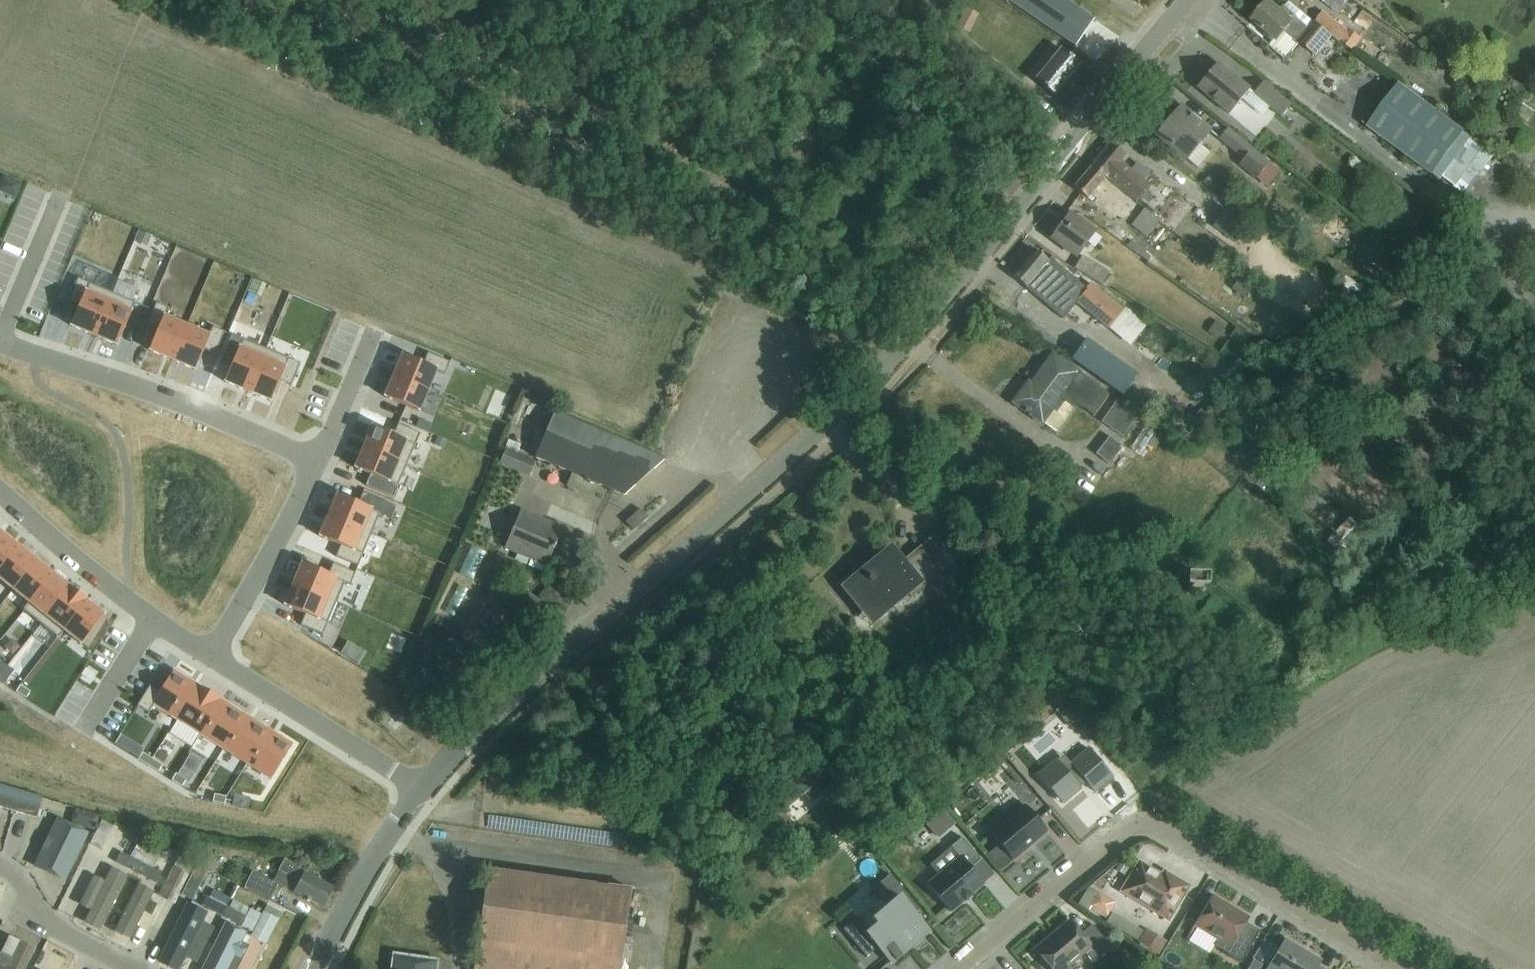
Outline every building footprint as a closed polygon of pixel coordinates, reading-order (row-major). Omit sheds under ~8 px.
[(1009,1),(1076,46),(1094,20),(1065,0),(1049,0),(1045,6),(1036,0),(1010,0),(1009,1)] [(1338,17),(1346,5),(1339,0),(1315,0),(1338,17)] [(1325,31),(1316,24),(1315,25),(1288,5),(1282,14),(1269,4),(1253,24),(1275,42),(1270,49),(1286,62),(1300,45),(1310,53),(1316,57),(1331,37),(1325,32),(1325,31)] [(1339,26),(1323,14),(1316,24),(1325,31),(1332,36),(1339,26)] [(1035,84),(1053,99),(1078,69),(1060,54),(1035,84)] [(1196,90),(1228,115),(1247,91),(1215,66),(1196,90)] [(1253,97),(1281,120),(1290,109),(1262,86),(1253,97)] [(1439,181),(1442,176),(1457,187),(1471,168),(1481,175),(1493,158),(1398,87),(1368,128),(1439,181)] [(1155,137),(1195,170),(1209,154),(1198,145),(1209,132),(1180,108),(1155,137)] [(1243,160),(1238,166),(1256,180),(1269,163),(1227,129),(1218,140),(1243,160)] [(1534,158),(1534,140),(1531,134),(1511,148),(1524,166),(1534,158)] [(1090,166),(1091,167),(1135,205),(1148,190),(1119,165),(1125,158),(1109,144),(1090,166)] [(1135,205),(1091,167),(1071,190),(1085,202),(1095,190),(1125,216),(1135,205)] [(1131,225),(1147,238),(1160,222),(1144,209),(1131,225)] [(1051,242),(1075,260),(1094,236),(1070,217),(1051,242)] [(1131,241),(1127,247),(1148,262),(1158,248),(1152,244),(1147,252),(1131,241)] [(1034,251),(1012,277),(1049,308),(1063,320),(1079,301),(1110,327),(1123,311),(1090,284),(1086,290),(1050,261),(1052,258),(1043,251),(1039,255),(1034,251)] [(1072,272),(1099,288),(1107,274),(1080,258),(1072,272)] [(78,280),(68,302),(80,307),(71,327),(94,337),(112,294),(78,280)] [(112,294),(94,337),(117,347),(126,325),(135,304),(112,294)] [(156,304),(147,326),(158,331),(149,352),(172,361),(187,328),(164,318),(168,309),(156,304)] [(187,328),(172,361),(195,371),(204,351),(215,355),(225,333),(213,328),(209,337),(187,328)] [(234,362),(225,383),(248,393),(266,350),(243,340),(234,362)] [(1086,340),(1072,361),(1123,396),(1137,375),(1119,362),(1102,351),(1099,349),(1086,340)] [(266,350),(248,393),(271,402),(280,382),(291,387),(300,364),(289,360),(266,350)] [(403,357),(394,378),(428,392),(436,372),(445,375),(450,363),(428,354),(423,365),(403,357)] [(1062,392),(1075,375),(1050,357),(1024,392),(1021,391),(1011,405),(1038,424),(1039,422),(1056,434),(1074,410),(1062,401),(1066,396),(1062,392)] [(394,378),(385,398),(419,413),(428,392),(394,378)] [(1117,401),(1100,423),(1122,439),(1138,418),(1117,401)] [(553,414),(534,459),(573,475),(567,488),(591,498),(597,485),(623,496),(663,462),(553,414)] [(1146,452),(1162,426),(1149,418),(1133,444),(1146,452)] [(373,428),(364,448),(407,466),(411,457),(420,434),(398,425),(393,436),(373,428)] [(1109,439),(1096,455),(1109,466),(1122,449),(1109,439)] [(364,448),(355,469),(378,479),(398,487),(407,466),(364,448)] [(506,448),(504,454),(499,465),(529,478),(536,461),(506,448)] [(337,496),(329,517),(372,535),(380,514),(337,496)] [(626,523),(633,531),(648,518),(641,510),(626,523)] [(329,517),(320,538),(341,547),(336,558),(358,567),(372,535),(329,517)] [(506,551),(545,568),(560,535),(520,517),(506,551)] [(0,538),(0,573),(19,548),(2,535),(0,538)] [(472,542),(463,572),(480,577),(489,547),(472,542)] [(891,551),(841,591),(871,629),(909,599),(955,562),(939,543),(905,570),(891,551)] [(0,573),(0,580),(13,591),(36,562),(19,548),(0,573)] [(36,562),(13,591),(29,603),(23,611),(24,612),(53,575),(36,562)] [(302,565),(293,586),(336,604),(345,584),(350,586),(355,574),(333,565),(328,576),(313,569),(302,565)] [(53,575),(24,612),(41,625),(70,589),(53,575)] [(1187,579),(1187,576),(1186,576),(1186,579),(1183,579),(1183,580),(1186,580),(1186,592),(1183,592),(1183,593),(1186,593),(1186,596),(1187,596),(1187,593),(1199,593),(1199,596),(1200,596),(1200,593),(1203,593),(1203,592),(1200,592),(1200,580),(1203,580),(1203,579),(1200,579),(1200,576),(1199,576),(1199,579),(1187,579)] [(293,586),(285,607),(305,615),(301,627),(323,636),(336,604),(293,586)] [(70,589),(41,625),(58,639),(87,602),(70,589)] [(87,602),(58,639),(59,639),(65,632),(82,645),(105,616),(87,602)] [(411,659),(425,622),(412,617),(398,655),(411,659)] [(150,687),(137,707),(148,714),(153,706),(177,720),(198,687),(174,672),(160,693),(150,687)] [(20,686),(16,693),(26,700),(30,693),(27,691),(20,686)] [(198,687),(177,720),(200,735),(221,701),(198,687)] [(221,701),(200,735),(224,750),(245,716),(221,701)] [(1071,715),(1052,730),(1061,741),(1079,726),(1071,715)] [(245,716),(224,750),(247,764),(268,731),(245,716)] [(268,731),(247,764),(271,779),(292,746),(268,731)] [(1057,761),(1039,777),(1062,804),(1080,789),(1078,786),(1084,780),(1094,793),(1112,777),(1089,750),(1071,765),(1073,768),(1067,774),(1057,761)] [(142,753),(138,760),(148,767),(152,760),(142,753)] [(152,760),(148,767),(158,773),(163,766),(152,760)] [(807,771),(796,788),(819,802),(830,786),(807,771)] [(176,774),(171,781),(182,788),(186,781),(176,774)] [(214,795),(213,803),(225,806),(226,798),(214,795)] [(0,796),(0,808),(37,819),(40,807),(0,796)] [(226,798),(225,806),(236,808),(238,800),(226,798)] [(1024,806),(991,835),(1013,861),(1046,833),(1024,806)] [(941,810),(925,822),(938,838),(954,825),(941,810)] [(489,829),(627,845),(629,827),(491,811),(489,829)] [(90,835),(61,821),(39,870),(68,883),(90,835)] [(90,845),(102,851),(113,827),(102,822),(90,845)] [(143,835),(130,858),(121,853),(116,863),(137,874),(141,877),(142,877),(157,885),(162,875),(152,870),(162,851),(150,844),(152,838),(143,835)] [(960,859),(927,886),(950,913),(963,902),(964,903),(971,897),(970,896),(983,884),(971,870),(981,861),(962,838),(951,848),(960,859)] [(278,886),(324,909),(334,889),(304,874),(305,871),(285,861),(273,884),(253,874),(245,888),(270,901),(278,886)] [(1121,893),(1168,921),(1189,887),(1164,872),(1161,876),(1139,862),(1121,893)] [(174,867),(158,897),(174,905),(179,896),(194,904),(209,877),(192,868),(189,874),(174,867)] [(631,890),(488,871),(475,968),(620,968),(631,890)] [(103,932),(128,879),(114,872),(108,884),(97,879),(84,907),(95,913),(89,926),(103,932)] [(857,919),(843,931),(865,956),(877,946),(891,964),(929,933),(927,931),(921,936),(909,922),(921,912),(890,875),(872,890),(892,914),(878,925),(880,928),(871,936),(857,919)] [(119,934),(134,941),(157,895),(142,888),(119,934)] [(1101,890),(1090,906),(1108,917),(1118,901),(1101,890)] [(1214,947),(1241,963),(1259,932),(1245,923),(1248,918),(1213,897),(1195,927),(1218,941),(1214,947)] [(201,908),(221,919),(242,930),(251,935),(250,938),(266,945),(278,920),(263,913),(262,915),(249,909),(251,907),(243,903),(244,901),(239,899),(236,905),(231,903),(228,910),(206,898),(201,908)] [(195,922),(185,917),(174,939),(184,944),(195,922)] [(1093,964),(1111,949),(1092,926),(1081,935),(1069,922),(1035,951),(1051,968),(1067,968),(1085,954),(1093,964)] [(207,968),(233,968),(250,935),(228,925),(207,968)] [(1138,943),(1158,956),(1166,943),(1146,930),(1138,943)] [(1268,968),(1321,968),(1318,967),(1321,962),(1285,940),(1268,968)] [(35,949),(23,942),(10,968),(26,968),(35,949)] [(1175,968),(1187,968),(1167,955),(1163,961),(1175,968)] [(435,963),(395,958),(393,968),(434,968),(435,963)]
